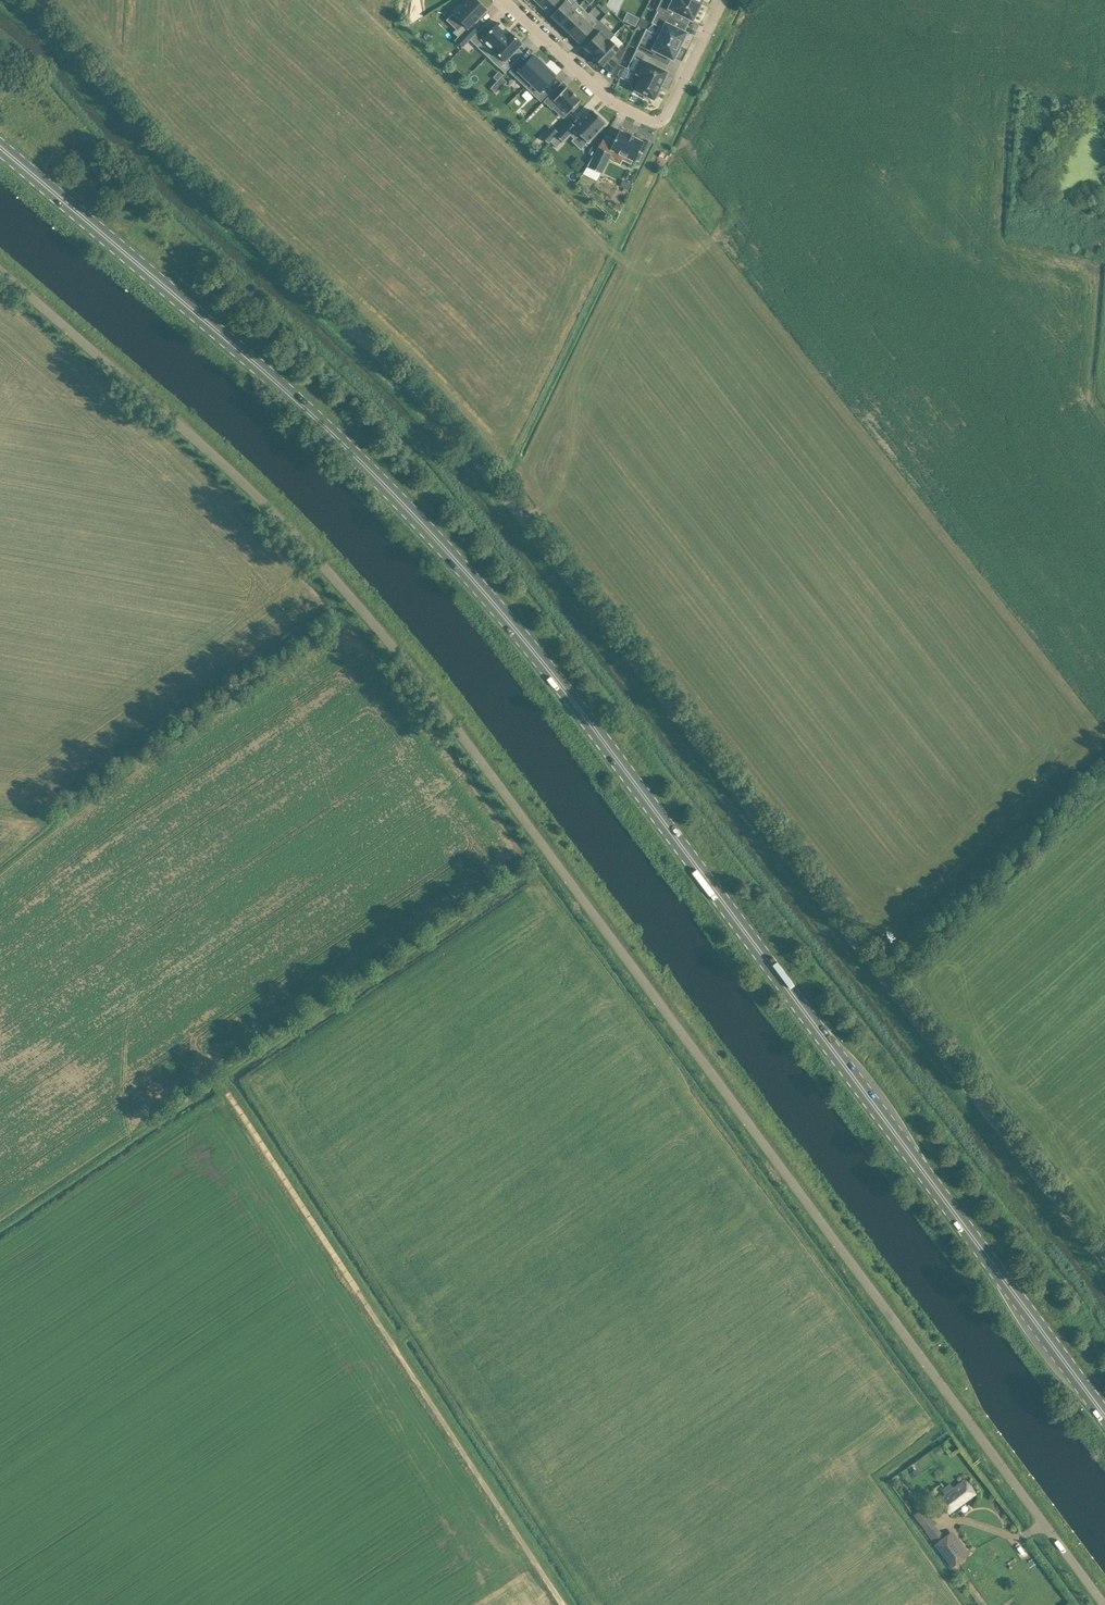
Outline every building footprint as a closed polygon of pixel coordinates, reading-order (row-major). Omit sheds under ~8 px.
[(455,11),(456,12),(457,13),(455,15),(461,21),(463,23),(455,32),(459,37),(456,40),(463,47),(470,40),(478,30),(472,24),(486,10),(487,9),(477,0),(469,0),(463,7),(461,5),(455,11)] [(561,0),(541,0),(538,3),(549,13),(561,0)] [(672,2),(667,0),(662,0),(657,10),(658,11),(674,19),(675,20),(679,13),(692,20),(696,12),(698,13),(701,7),(699,6),(700,4),(691,0),(673,0),(672,2)] [(575,1),(570,6),(565,1),(551,15),(561,24),(575,10),(579,5),(575,1)] [(604,4),(600,9),(606,14),(610,10),(604,4)] [(570,33),(588,14),(584,10),(579,15),(575,10),(561,24),(570,33)] [(674,19),(658,11),(652,23),(660,27),(656,34),(680,46),(681,44),(683,45),(686,37),(684,36),(686,33),(670,25),(674,19)] [(627,13),(623,21),(633,25),(637,18),(627,13)] [(588,23),(593,18),(588,14),(570,33),(579,42),(589,32),(593,28),(588,23)] [(610,40),(614,35),(599,21),(593,28),(589,32),(594,37),(584,47),(585,48),(584,49),(588,53),(590,52),(593,56),(594,56),(610,40)] [(478,30),(470,40),(477,47),(484,40),(488,44),(492,48),(493,50),(487,56),(510,32),(509,33),(498,22),(491,29),(485,24),(478,30)] [(510,32),(487,56),(488,57),(494,50),(505,61),(499,67),(505,73),(516,60),(510,55),(521,43),(520,42),(521,41),(516,35),(515,37),(510,32)] [(651,44),(642,39),(637,49),(644,53),(654,58),(658,51),(673,59),(675,55),(677,56),(680,49),(679,48),(680,46),(656,34),(651,44)] [(618,48),(610,40),(594,56),(593,56),(593,57),(597,61),(596,62),(600,66),(601,65),(603,66),(613,55),(620,61),(626,49),(621,45),(618,48)] [(667,72),(655,66),(658,60),(654,58),(644,53),(635,72),(661,84),(663,80),(665,81),(668,75),(666,74),(667,72)] [(530,82),(529,81),(545,65),(544,64),(545,63),(539,57),(538,59),(534,55),(525,65),(520,60),(509,71),(525,87),(530,82)] [(625,67),(618,64),(612,76),(619,80),(625,67)] [(530,82),(540,91),(535,96),(541,101),(551,90),(547,85),(556,76),(545,65),(529,81),(530,82)] [(655,97),(657,98),(660,92),(658,91),(661,84),(635,72),(635,71),(632,77),(633,78),(631,82),(631,84),(632,86),(634,88),(636,89),(635,90),(644,95),(643,97),(650,100),(651,97),(654,99),(655,97)] [(493,85),(490,88),(496,93),(499,91),(493,85)] [(568,113),(571,110),(573,111),(578,106),(576,105),(580,101),(575,96),(576,95),(572,91),(571,92),(566,87),(560,94),(555,89),(544,101),(552,109),(558,103),(568,113)] [(552,139),(550,141),(556,147),(562,141),(563,141),(570,134),(574,138),(579,134),(587,142),(588,141),(605,123),(592,110),(591,110),(588,113),(576,127),(570,121),(556,135),(552,139)] [(610,149),(624,156),(623,158),(631,162),(632,160),(635,161),(636,159),(638,161),(642,153),(639,152),(644,142),(634,137),(635,136),(629,133),(628,134),(619,130),(610,149)] [(545,132),(541,136),(548,143),(550,141),(552,139),(545,132)] [(587,166),(582,174),(597,181),(601,173),(608,159),(611,153),(598,147),(587,166)] [(948,1512),(965,1499),(974,1493),(965,1480),(954,1489),(950,1484),(942,1490),(946,1495),(939,1500),(948,1512)] [(950,1532),(946,1535),(921,1505),(916,1509),(918,1512),(914,1514),(927,1531),(926,1532),(935,1543),(951,1566),(967,1555),(950,1532)] [(1007,1585),(1014,1596),(1021,1592),(1014,1581),(1007,1585)]
